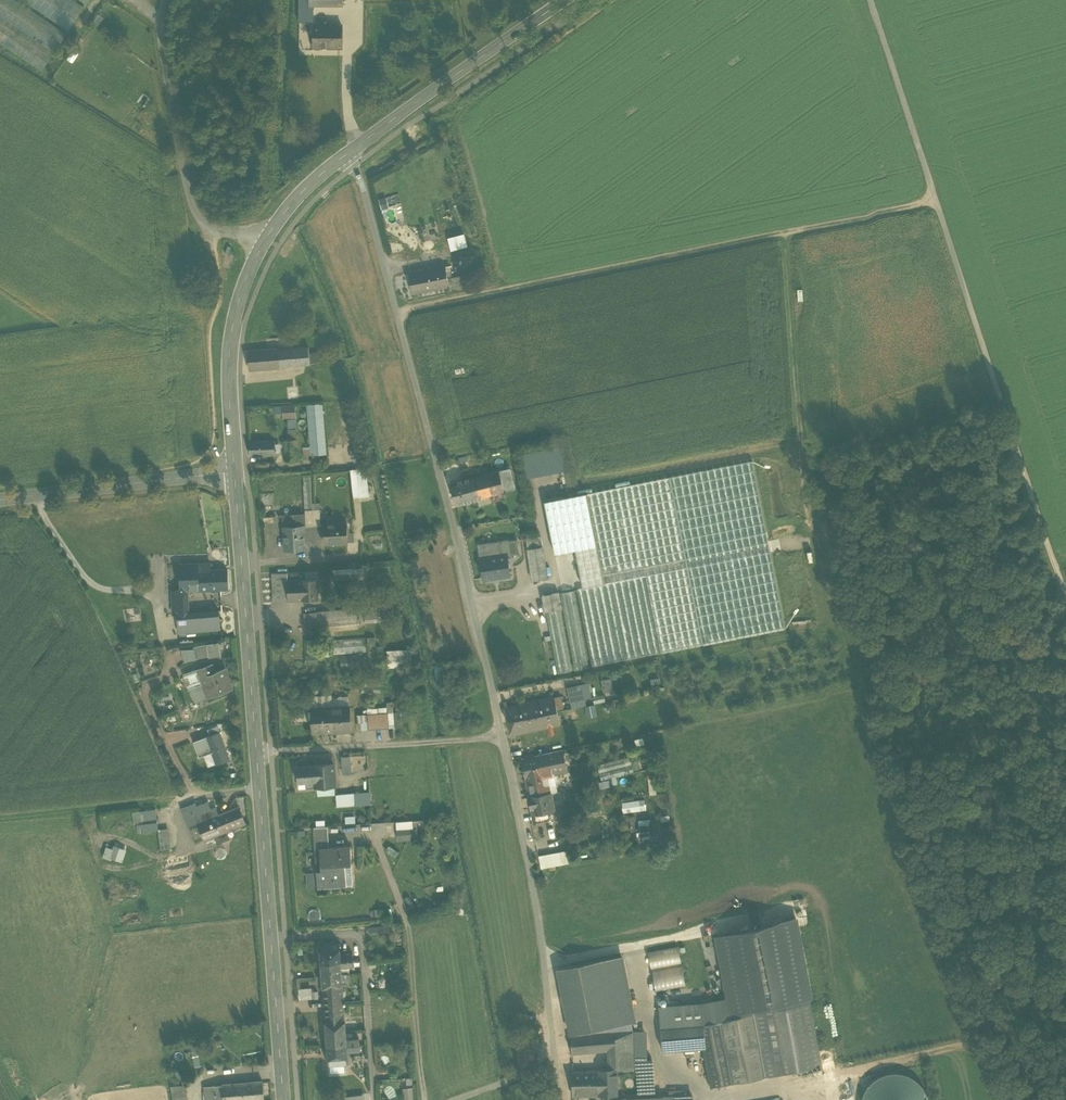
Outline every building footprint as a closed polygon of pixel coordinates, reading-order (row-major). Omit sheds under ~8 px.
[(20,0),(0,0),(0,42),(42,70),(68,32),(20,0)] [(77,0),(25,0),(70,30),(86,6),(77,0)] [(314,2),(300,3),(300,20),(314,20),(314,2)] [(342,23),(313,23),(313,44),(342,44),(342,23)] [(382,207),(391,204),(387,194),(379,196),(382,207)] [(466,230),(449,235),(453,248),(470,243),(466,230)] [(452,275),(450,263),(409,271),(412,291),(449,284),(448,276),(452,275)] [(465,273),(452,275),(448,276),(449,284),(449,288),(467,284),(465,273)] [(309,344),(277,347),(276,344),(272,345),(273,347),(263,348),(264,364),(311,361),(310,351),(309,344)] [(263,348),(249,349),(250,365),(264,364),(263,348)] [(319,350),(310,351),(311,361),(319,360),(319,350)] [(298,387),(289,387),(289,396),(298,396),(298,387)] [(295,402),(283,403),(283,409),(283,415),(295,414),(295,402)] [(322,402),(308,403),(311,444),(312,453),(327,452),(322,402)] [(289,437),(285,437),(288,458),(299,457),(296,433),(294,434),(294,436),(289,437)] [(276,438),(250,440),(251,452),(277,451),(276,438)] [(355,460),(356,460),(360,460),(359,440),(353,440),(354,447),(351,448),(351,457),(355,457),(355,460)] [(524,449),(528,473),(570,467),(567,442),(524,449)] [(311,444),(303,444),(303,453),(312,453),(311,444)] [(754,457),(588,489),(605,580),(645,572),(661,649),(702,641),(786,625),(780,593),(754,457)] [(510,465),(500,468),(505,488),(515,486),(510,465)] [(366,466),(352,468),(353,485),(368,484),(366,466)] [(500,468),(451,481),(456,502),(456,503),(478,497),(480,503),(492,499),(491,492),(502,489),(505,488),(500,468)] [(368,484),(353,485),(354,496),(369,494),(368,484)] [(502,489),(491,492),(492,499),(504,495),(502,489)] [(584,584),(605,580),(588,489),(545,497),(555,551),(577,547),(584,584)] [(313,507),(305,508),(306,524),(314,524),(313,507)] [(284,524),(303,523),(303,513),(283,514),(284,524)] [(346,521),(323,522),(324,542),(347,541),(347,532),(346,521)] [(303,523),(284,524),(283,524),(285,547),(304,546),(303,523)] [(347,532),(347,541),(355,540),(354,531),(347,532)] [(542,534),(528,536),(533,578),(547,576),(542,534)] [(508,538),(479,542),(481,555),(507,551),(519,550),(517,538),(508,539),(508,538)] [(507,551),(481,555),(484,577),(510,573),(507,551)] [(199,587),(229,586),(228,567),(212,567),(211,560),(198,561),(199,587)] [(199,587),(198,561),(180,561),(182,587),(173,587),(174,604),(189,604),(188,588),(199,587)] [(365,565),(333,567),(333,577),(366,576),(365,565)] [(307,569),(287,570),(289,598),(303,597),(302,577),(307,577),(307,569)] [(287,570),(272,570),(274,598),(289,598),(287,570)] [(584,584),(577,586),(592,663),(661,649),(645,572),(605,580),(584,584)] [(307,577),(302,577),(303,597),(319,597),(319,576),(307,577)] [(575,588),(560,590),(576,666),(590,663),(575,588)] [(559,589),(543,592),(546,608),(561,606),(562,605),(561,602),(562,601),(561,599),(559,589)] [(375,592),(362,594),(363,600),(376,599),(375,592)] [(540,594),(526,596),(541,675),(555,671),(540,594)] [(369,603),(364,604),(365,617),(366,620),(388,617),(386,601),(369,603)] [(339,606),(318,609),(317,609),(319,622),(358,618),(356,605),(352,605),(339,606)] [(561,606),(546,608),(558,670),(572,667),(561,606)] [(189,610),(178,611),(180,629),(221,626),(219,607),(189,610)] [(317,609),(305,610),(306,623),(309,623),(319,622),(317,609)] [(358,618),(319,622),(319,627),(327,629),(359,625),(358,618)] [(368,634),(333,637),(334,652),(369,649),(368,634)] [(376,634),(368,634),(369,651),(370,665),(378,665),(376,644),(376,634)] [(318,636),(307,637),(308,650),(319,649),(318,636)] [(229,639),(219,640),(220,648),(214,649),(214,652),(221,651),(220,648),(231,647),(229,639)] [(219,640),(208,641),(207,642),(197,644),(196,644),(199,655),(209,653),(214,652),(214,649),(220,648),(219,640)] [(327,641),(320,641),(321,653),(328,653),(327,641)] [(384,643),(376,644),(378,665),(385,664),(384,643)] [(196,644),(182,647),(185,659),(199,655),(196,644)] [(411,646),(387,648),(388,665),(413,663),(411,646)] [(369,651),(341,653),(342,667),(370,665),(369,651)] [(318,661),(318,652),(306,652),(306,661),(318,661)] [(225,666),(216,670),(213,661),(198,667),(203,681),(208,694),(232,685),(225,666)] [(189,686),(190,686),(203,681),(198,667),(184,672),(189,686)] [(611,675),(601,677),(605,693),(614,691),(611,675)] [(208,694),(203,681),(190,686),(195,699),(208,694)] [(589,681),(582,682),(584,697),(592,695),(589,681)] [(582,682),(568,685),(570,699),(576,698),(584,697),(582,682)] [(333,705),(332,695),(332,693),(312,694),(312,706),(333,705)] [(564,705),(561,693),(555,694),(555,695),(557,706),(564,705)] [(341,704),(349,703),(349,694),(332,695),(333,705),(333,706),(341,705),(341,704)] [(555,695),(539,698),(542,712),(557,708),(557,706),(555,695)] [(593,701),(592,695),(584,697),(576,698),(577,704),(593,701)] [(533,701),(506,706),(508,718),(542,712),(539,698),(533,700),(533,701)] [(341,705),(333,706),(334,728),(334,729),(351,728),(350,703),(349,703),(341,704),(341,705)] [(333,705),(312,706),(314,729),(334,728),(333,706),(333,705)] [(542,712),(508,718),(510,731),(524,728),(524,730),(560,722),(557,708),(542,712)] [(398,709),(388,710),(389,725),(399,725),(398,709)] [(388,710),(367,711),(369,727),(389,725),(388,710)] [(367,711),(359,712),(360,727),(369,727),(367,711)] [(206,734),(194,738),(200,754),(213,749),(218,761),(230,757),(220,729),(210,732),(211,735),(207,736),(206,734)] [(564,746),(521,756),(529,794),(544,791),(543,786),(557,783),(555,771),(568,769),(564,746)] [(630,753),(598,762),(602,776),(634,768),(630,753)] [(351,754),(342,754),(343,770),(352,770),(351,754)] [(334,760),(314,762),(315,762),(297,764),(298,780),(306,779),(307,785),(318,784),(336,783),(334,760)] [(336,783),(318,784),(319,793),(336,791),(336,783)] [(370,789),(355,790),(356,802),(371,801),(370,789)] [(355,790),(336,791),(337,804),(356,802),(355,790)] [(544,791),(529,794),(533,811),(548,807),(547,800),(547,799),(546,799),(544,791)] [(645,796),(623,800),(624,809),(646,805),(645,796)] [(209,798),(197,803),(196,800),(182,806),(196,841),(215,833),(218,841),(231,836),(228,828),(246,821),(239,804),(220,812),(216,813),(214,806),(217,804),(212,806),(209,798)] [(157,806),(142,808),(143,820),(158,818),(157,806)] [(548,807),(533,811),(535,820),(550,816),(549,810),(548,807)] [(142,808),(133,809),(135,822),(141,821),(143,820),(142,808)] [(413,817),(398,818),(398,827),(413,826),(413,817)] [(424,817),(413,817),(413,826),(418,825),(417,819),(422,819),(422,827),(425,827),(424,817)] [(143,820),(141,821),(142,829),(159,826),(158,818),(143,820)] [(329,823),(315,824),(316,839),(329,838),(329,823)] [(636,824),(637,834),(643,833),(650,832),(649,823),(636,824)] [(413,826),(398,827),(399,836),(418,834),(418,825),(413,826)] [(170,826),(160,827),(162,849),(172,848),(170,826)] [(125,847),(115,843),(114,847),(107,844),(104,853),(111,856),(112,854),(122,857),(125,847)] [(346,861),(352,860),(351,843),(330,844),(321,845),(322,863),(346,861)] [(226,847),(223,845),(218,846),(216,850),(218,854),(221,856),(225,855),(227,851),(226,847)] [(561,849),(539,853),(541,864),(563,860),(561,849)] [(346,861),(347,882),(352,882),(354,880),(352,860),(346,861)] [(347,882),(346,861),(322,863),(322,868),(318,868),(319,884),(347,882)] [(730,1016),(809,1001),(813,1001),(797,917),(715,932),(726,995),(730,1016)] [(340,940),(320,942),(321,960),(341,958),(340,951),(341,951),(340,940)] [(681,943),(648,947),(650,964),(683,960),(681,943)] [(342,965),(341,951),(340,951),(341,958),(321,960),(322,972),(342,970),(342,965)] [(622,953),(601,958),(615,1028),(633,1027),(633,1024),(631,1017),(635,1017),(622,953)] [(601,958),(558,966),(571,1032),(615,1028),(601,958)] [(653,967),(657,987),(688,981),(685,962),(653,967)] [(342,970),(322,972),(324,1001),(346,1000),(346,998),(344,999),(343,979),(342,971),(342,970)] [(350,971),(342,971),(343,979),(350,979),(350,971)] [(310,983),(299,984),(300,994),(311,994),(310,983)] [(703,1000),(659,1003),(661,1025),(703,1021),(704,1021),(730,1016),(726,995),(703,1000)] [(346,1000),(324,1001),(327,1031),(347,1030),(345,1001),(346,1001),(346,1000)] [(730,1016),(704,1021),(706,1043),(705,1043),(705,1044),(704,1044),(711,1086),(821,1066),(809,1001),(730,1016)] [(703,1021),(661,1025),(662,1046),(704,1044),(705,1044),(705,1043),(706,1043),(704,1021),(703,1021)] [(633,1027),(615,1028),(616,1046),(616,1066),(634,1066),(634,1057),(633,1027)] [(615,1028),(571,1032),(572,1050),(610,1047),(616,1046),(615,1028)] [(348,1049),(347,1035),(347,1030),(327,1031),(328,1043),(347,1042),(348,1049)] [(201,1042),(193,1043),(195,1062),(203,1061),(201,1042)] [(347,1042),(328,1043),(329,1061),(347,1060),(349,1060),(348,1049),(347,1042)] [(652,1055),(634,1057),(634,1066),(637,1066),(639,1090),(655,1089),(652,1055)] [(348,1070),(347,1060),(329,1061),(330,1071),(348,1070)] [(610,1066),(573,1069),(574,1092),(617,1091),(616,1066),(610,1066)] [(891,1074),(881,1077),(873,1082),(867,1089),(863,1098),(862,1099),(929,1099),(928,1098),(924,1089),(918,1082),(910,1077),(900,1074),(891,1074)] [(223,1081),(225,1099),(229,1099),(265,1097),(264,1078),(223,1081)] [(172,1083),(175,1099),(189,1099),(186,1081),(172,1083)] [(213,1082),(215,1099),(225,1099),(223,1081),(213,1082)] [(204,1083),(206,1099),(215,1099),(213,1082),(204,1083)] [(413,1083),(404,1085),(407,1098),(395,1099),(416,1099),(413,1083)] [(676,1091),(676,1099),(692,1099),(692,1090),(676,1091)] [(663,1092),(663,1099),(676,1099),(676,1091),(663,1092)]
